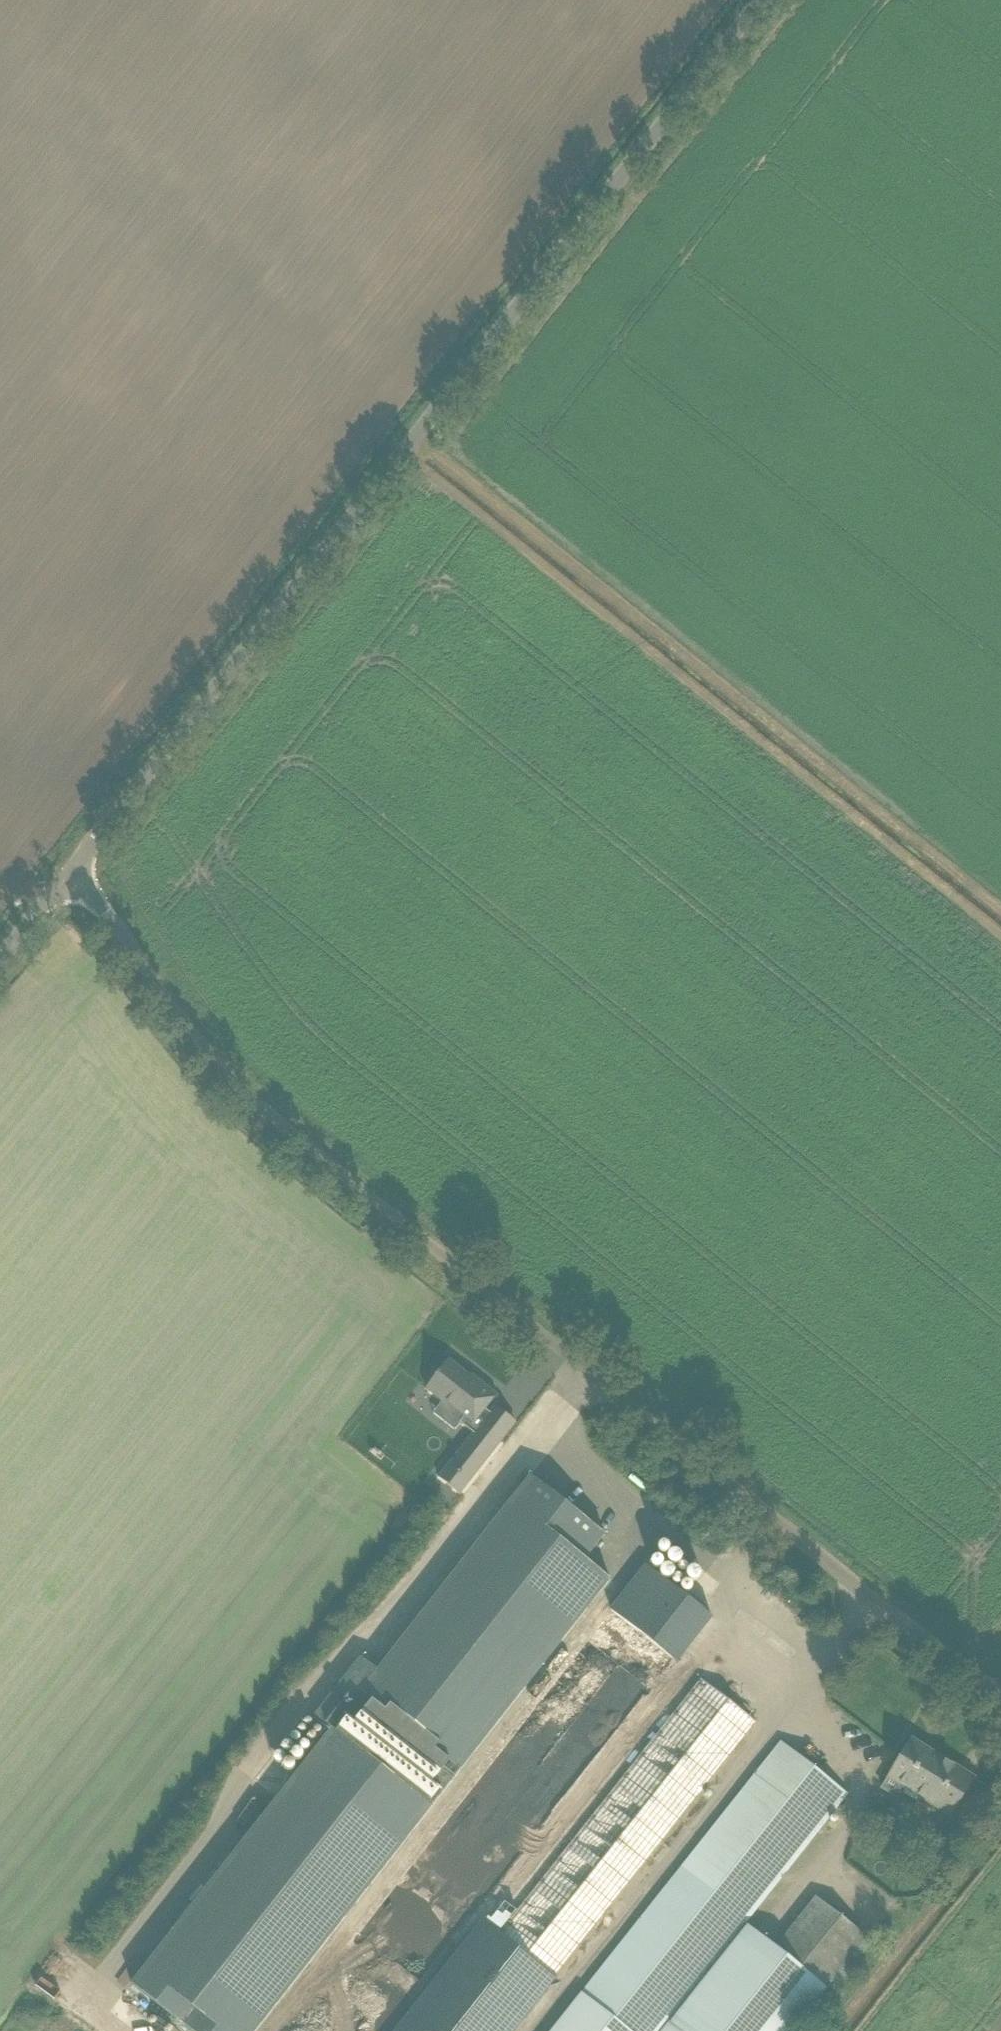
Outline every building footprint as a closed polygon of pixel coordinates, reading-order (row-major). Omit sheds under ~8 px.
[(448,1360),(425,1389),(443,1403),(444,1402),(464,1417),(459,1423),(473,1434),(458,1452),(449,1464),(438,1478),(459,1495),(470,1481),(480,1469),(501,1442),(481,1426),(490,1414),(485,1410),(497,1395),(481,1383),(479,1385),(448,1360)] [(609,1580),(584,1560),(604,1535),(530,1477),(377,1671),(360,1658),(315,1716),(331,1730),(131,1984),(191,2030),(255,2030),(609,1580)] [(611,1610),(392,1889),(453,1938),(475,1909),(676,1661),(710,1618),(645,1567),(611,1610)] [(743,1739),(756,1723),(700,1680),(638,1759),(626,1750),(506,1903),(499,1897),(394,2030),(515,2030),(557,1977),(743,1739)] [(911,1740),(888,1778),(929,1804),(916,1824),(925,1830),(938,1810),(949,1817),(973,1778),(944,1760),(911,1740)] [(781,1743),(586,1989),(553,2030),(659,2030),(846,1795),(781,1743)] [(815,1898),(775,1948),(825,1988),(865,1938),(815,1898)] [(667,2027),(673,2030),(791,2030),(823,1991),(745,1929),(667,2027)]
